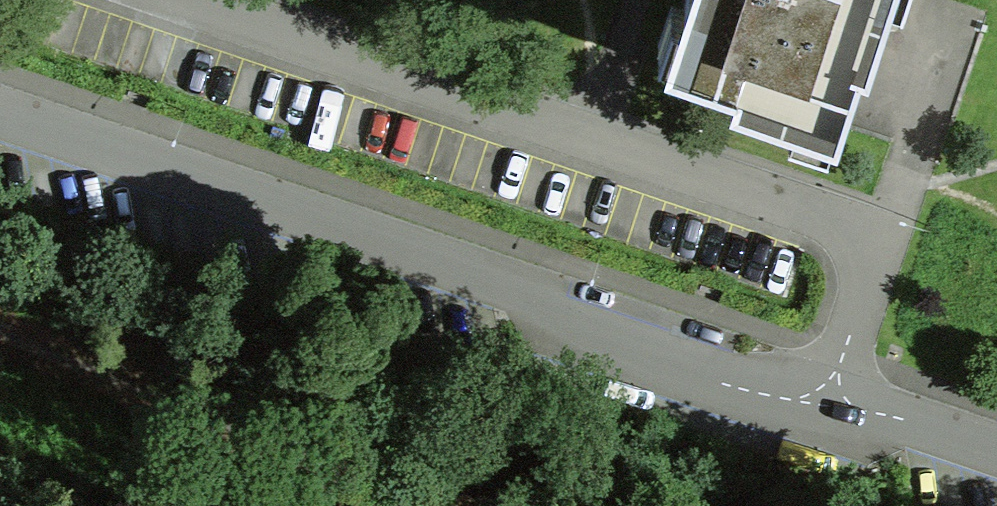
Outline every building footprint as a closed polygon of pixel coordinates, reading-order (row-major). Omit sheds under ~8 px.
[(652,52),(724,77),(720,90),(828,126),(853,53),(862,57),(881,0),(669,0),(652,52)]
